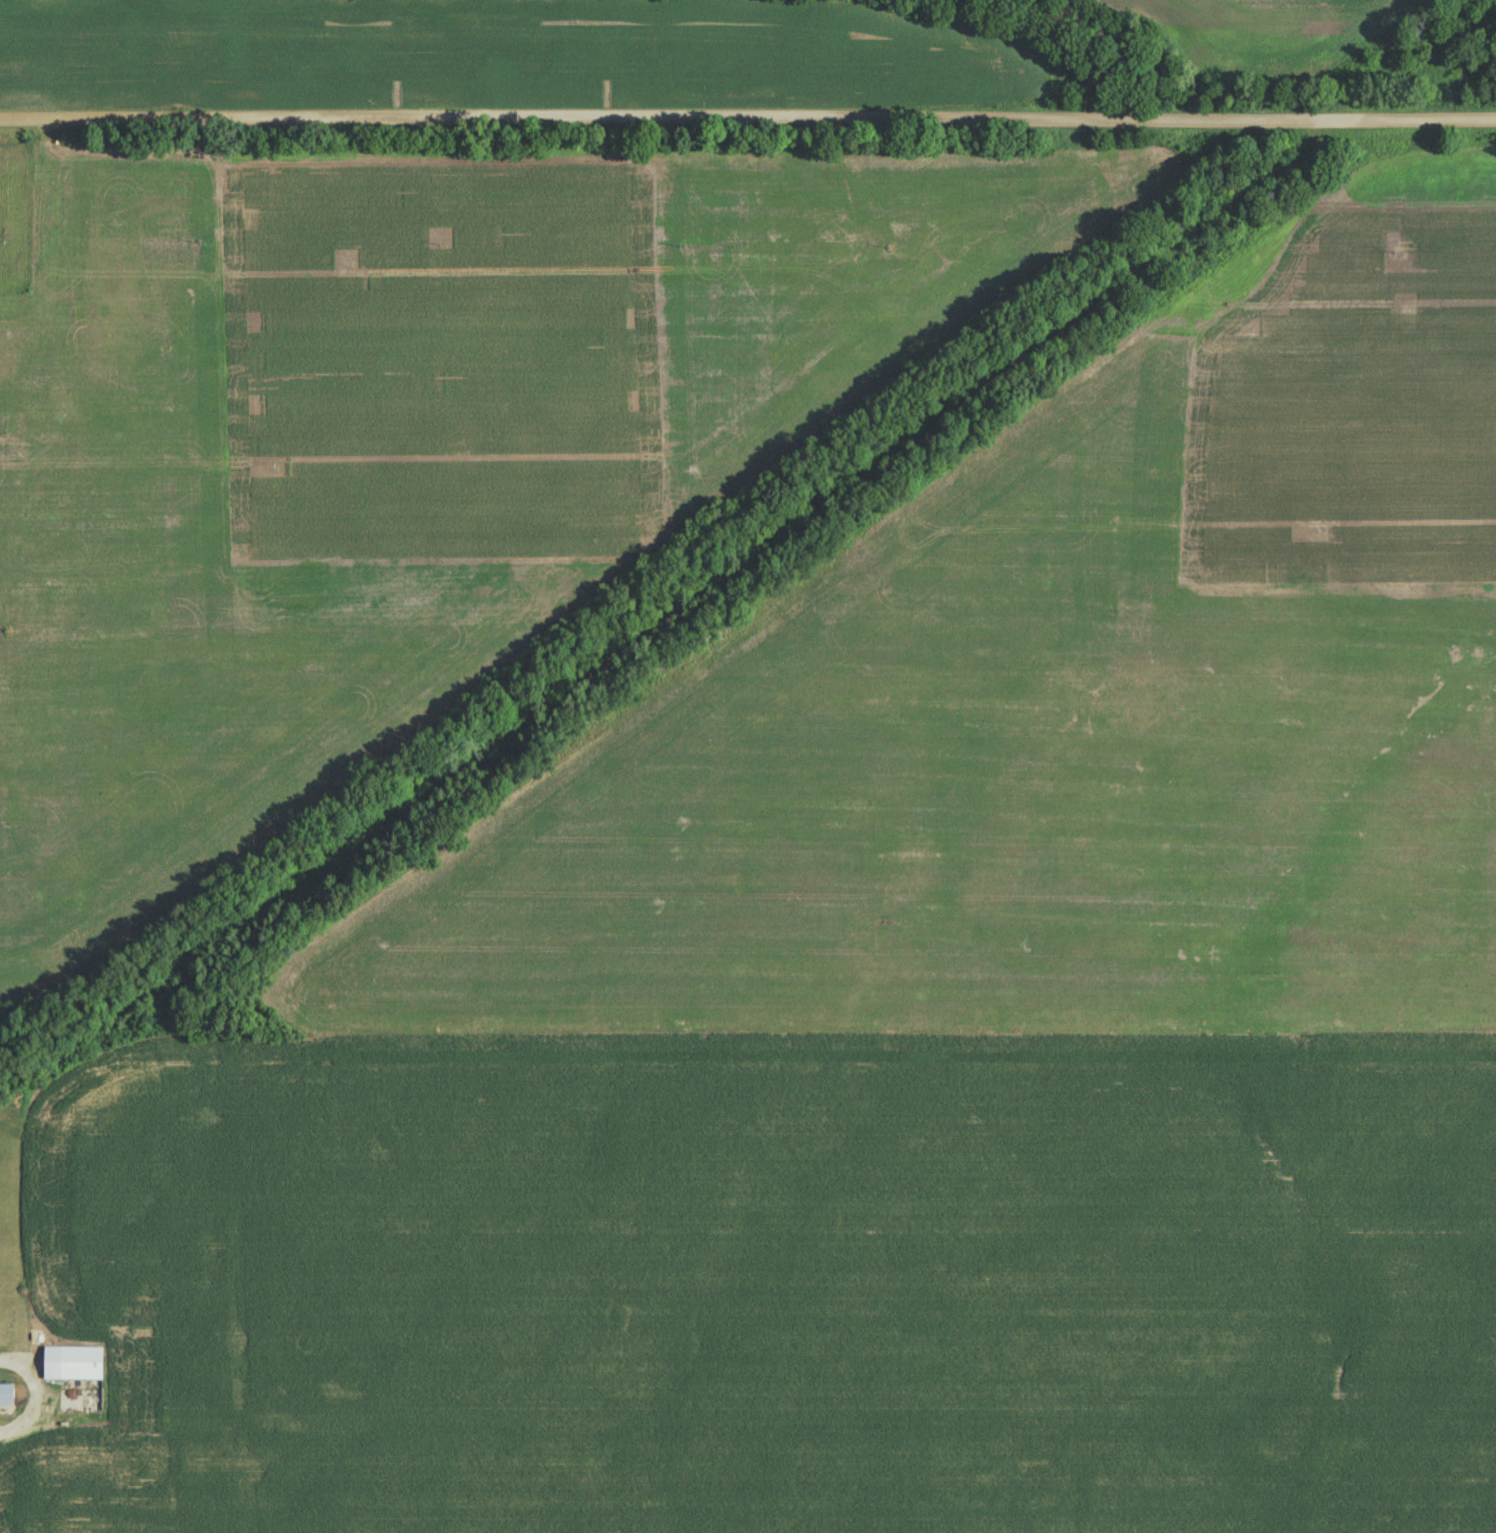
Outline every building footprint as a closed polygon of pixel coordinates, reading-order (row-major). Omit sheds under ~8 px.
[(103,1349),(44,1349),(44,1382),(103,1382),(103,1349)] [(13,1408),(13,1386),(0,1386),(0,1408),(13,1408)]
